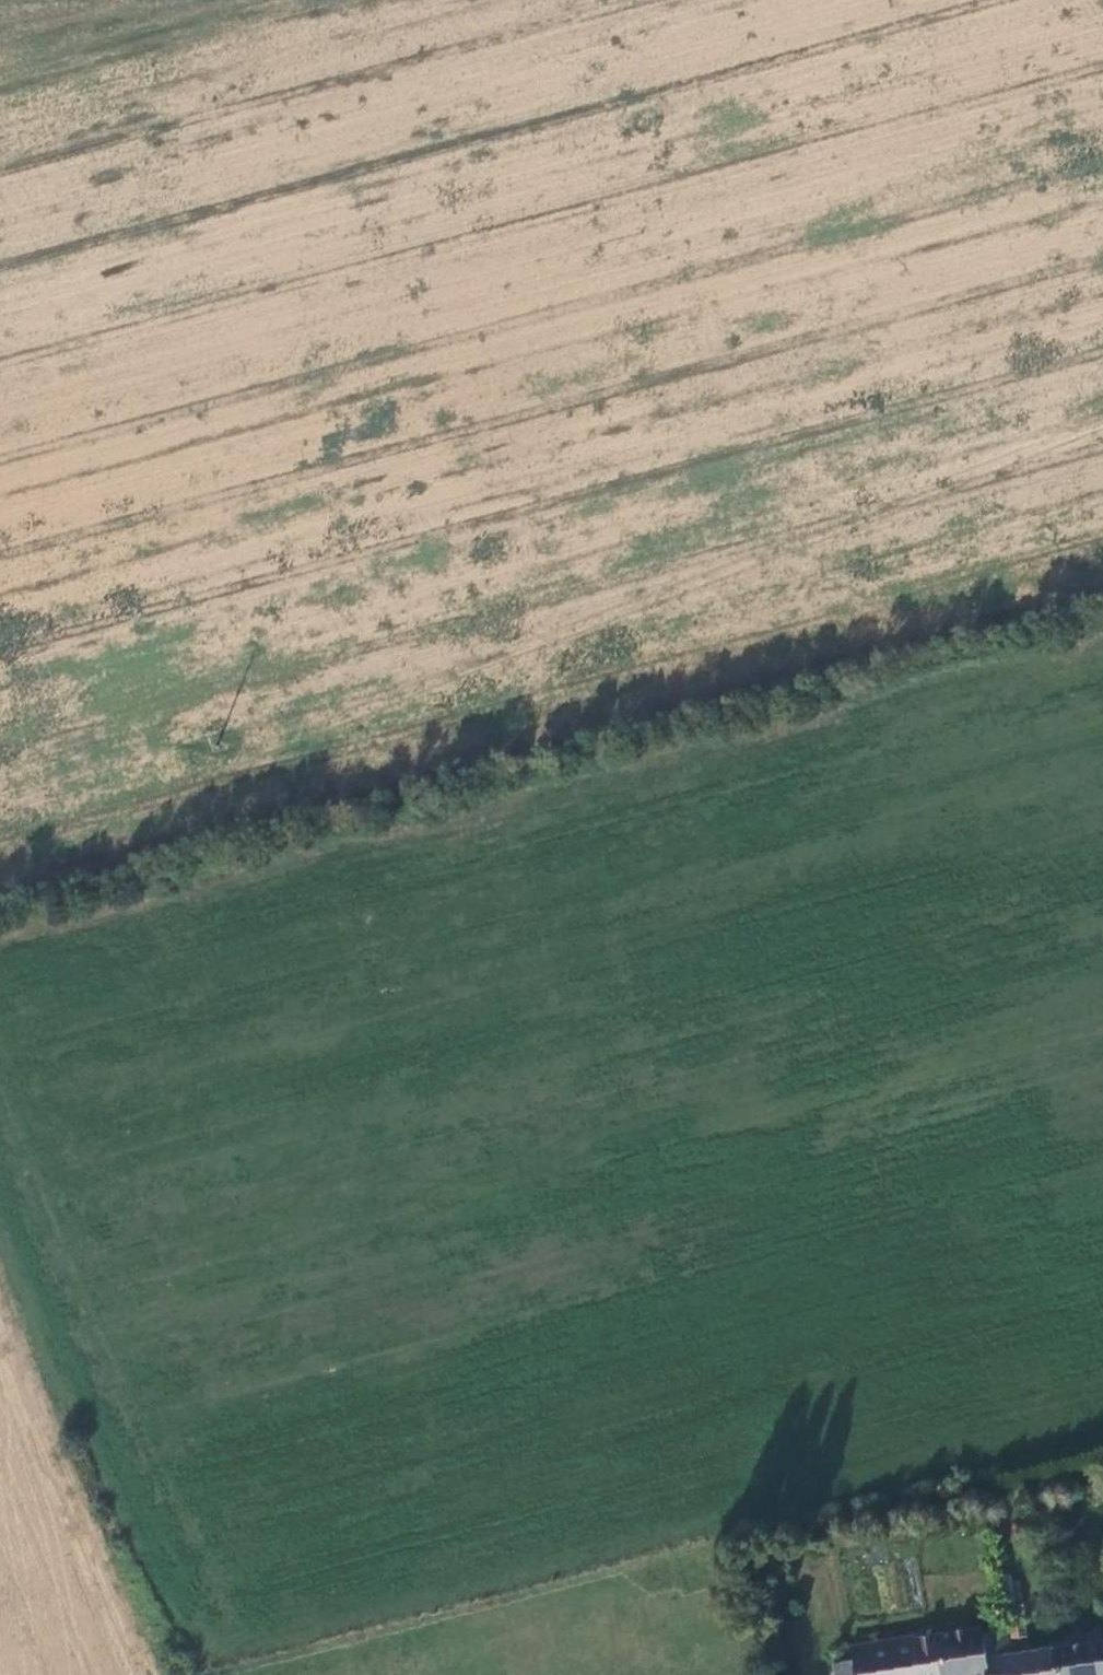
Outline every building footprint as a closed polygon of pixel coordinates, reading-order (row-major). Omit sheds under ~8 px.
[(1013,1657),(1010,1632),(985,1637),(984,1629),(917,1639),(917,1636),(867,1644),(869,1658),(853,1661),(836,1663),(837,1674),(1102,1674),(1102,1644),(1013,1657)] [(853,1661),(869,1658),(867,1644),(851,1646),(853,1661)]
